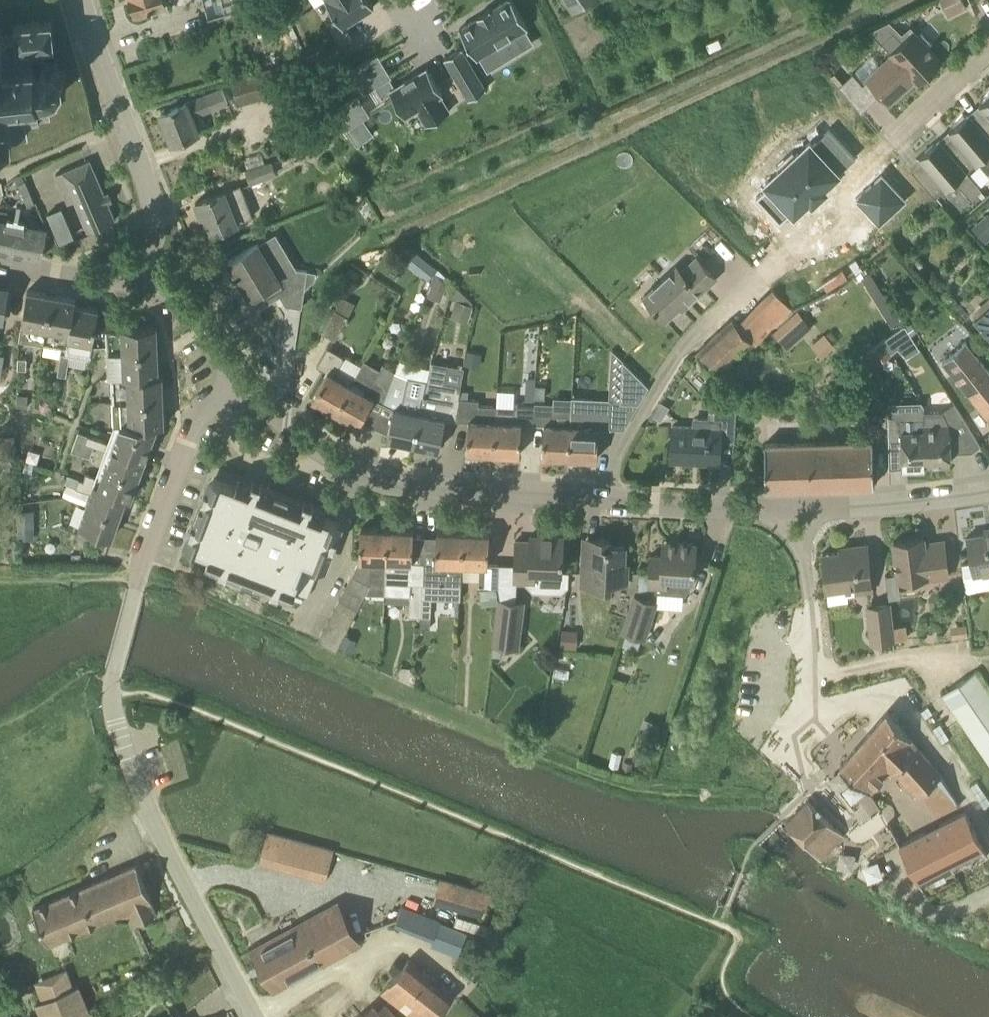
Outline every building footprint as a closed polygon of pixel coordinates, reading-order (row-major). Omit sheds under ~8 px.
[(146,9),(167,3),(166,0),(130,0),(133,12),(135,16),(139,17),(143,16),(146,13),(146,9)] [(328,0),(327,1),(343,29),(375,11),(369,0),(329,0),(328,0)] [(506,59),(524,49),(516,35),(529,28),(513,0),(509,0),(461,28),(478,57),(498,46),(506,59)] [(949,16),(967,8),(964,0),(942,0),(949,16)] [(52,20),(15,25),(15,31),(14,31),(14,33),(2,35),(2,30),(1,30),(1,27),(0,27),(0,139),(9,138),(9,141),(13,140),(13,137),(14,137),(13,132),(25,131),(25,133),(28,133),(28,131),(29,130),(27,117),(51,115),(49,100),(50,100),(50,96),(57,93),(59,96),(62,94),(59,91),(63,84),(67,85),(67,82),(63,81),(63,74),(66,72),(65,69),(61,71),(56,65),(58,62),(55,60),(53,64),(46,62),(45,58),(43,46),(55,45),(52,20)] [(918,81),(941,60),(929,46),(933,43),(922,32),(919,35),(914,30),(891,52),(894,55),(867,78),(868,79),(863,83),(854,72),(839,85),(862,111),(863,110),(860,107),(879,90),(890,103),(916,79),(918,81)] [(462,47),(446,56),(470,98),(486,88),(462,47)] [(372,55),(344,71),(357,93),(368,87),(375,98),(384,93),(398,118),(411,111),(420,127),(443,114),(433,98),(436,96),(421,70),(389,89),(383,78),(385,77),(372,55)] [(325,58),(314,65),(323,80),(334,73),(325,58)] [(238,104),(307,83),(301,61),(231,82),(238,104)] [(171,139),(173,142),(207,128),(201,113),(228,102),(222,88),(161,112),(167,128),(164,130),(169,140),(171,139)] [(984,98),(985,99),(979,105),(982,109),(973,117),(988,136),(988,92),(984,98)] [(290,149),(314,143),(303,98),(279,103),(290,149)] [(963,113),(954,123),(955,125),(949,130),(953,134),(943,143),(967,170),(985,154),(988,158),(988,136),(973,117),(969,113),(966,116),(963,113)] [(362,118),(346,129),(357,144),(373,134),(362,118)] [(762,180),(747,194),(777,225),(793,210),(796,212),(812,198),(815,200),(827,188),(824,185),(860,153),(829,120),(813,136),(809,132),(793,147),(795,149),(778,164),(776,163),(760,177),(762,180)] [(943,143),(939,138),(919,156),(923,160),(912,169),(936,197),(956,180),(971,198),(982,189),(967,170),(943,143)] [(116,218),(90,159),(55,174),(67,204),(74,201),(87,231),(116,218)] [(251,184),(277,174),(272,162),(245,170),(251,184)] [(884,171),(856,196),(881,223),(909,199),(884,171)] [(212,232),(252,217),(239,184),(196,201),(201,215),(205,213),(212,232)] [(972,226),(985,243),(988,239),(988,212),(972,226)] [(14,225),(0,222),(0,248),(9,250),(14,225)] [(42,257),(47,230),(14,225),(9,250),(42,257)] [(277,273),(258,243),(229,260),(236,272),(235,274),(236,276),(238,275),(255,303),(278,290),(286,304),(302,306),(307,270),(286,267),(277,273)] [(419,254),(409,265),(427,280),(436,268),(419,254)] [(717,278),(698,257),(683,271),(678,265),(645,295),(666,319),(687,300),(690,303),(717,278)] [(863,275),(891,321),(900,316),(872,269),(863,275)] [(19,280),(42,282),(43,273),(20,271),(19,280)] [(435,274),(428,295),(441,301),(447,283),(435,274)] [(10,287),(0,285),(0,318),(5,319),(10,287)] [(757,344),(780,319),(792,308),(772,288),(762,297),(737,323),(733,318),(696,352),(717,374),(754,340),(757,344)] [(27,290),(19,341),(43,345),(52,294),(27,290)] [(52,294),(43,345),(67,349),(75,304),(76,298),(52,294)] [(456,299),(451,316),(468,322),(474,305),(473,305),(456,299)] [(67,349),(66,355),(69,356),(90,359),(91,358),(92,346),(96,325),(97,317),(99,308),(75,304),(67,349)] [(974,317),(988,334),(988,305),(974,317)] [(335,339),(348,316),(336,309),(323,332),(335,339)] [(798,310),(787,320),(802,336),(812,326),(798,310)] [(97,317),(96,325),(106,327),(106,346),(107,352),(158,350),(158,344),(157,325),(123,327),(124,321),(97,317)] [(812,341),(819,353),(834,344),(827,333),(812,341)] [(884,338),(866,351),(876,365),(894,351),(884,338)] [(966,341),(943,360),(988,417),(988,369),(966,341)] [(92,346),(91,358),(99,358),(98,346),(92,346)] [(106,346),(98,346),(99,358),(107,357),(107,352),(106,346)] [(350,383),(354,376),(339,367),(344,357),(327,347),(317,365),(327,371),(312,397),(335,411),(350,383)] [(158,350),(107,352),(107,357),(108,377),(108,378),(112,378),(112,377),(159,375),(158,350)] [(465,365),(479,368),(482,354),(468,351),(465,365)] [(61,355),(59,365),(68,366),(69,356),(61,355)] [(26,369),(27,358),(19,357),(18,368),(26,369)] [(380,368),(365,359),(361,365),(361,364),(354,376),(350,383),(335,411),(358,424),(374,397),(384,402),(395,370),(383,363),(380,368)] [(443,382),(448,364),(431,361),(430,367),(429,367),(426,378),(423,392),(419,412),(413,443),(439,449),(446,419),(458,420),(460,398),(461,385),(443,382)] [(625,363),(622,402),(640,403),(649,386),(625,363)] [(59,365),(58,375),(66,376),(68,366),(59,365)] [(423,392),(426,378),(408,376),(395,370),(384,402),(395,408),(387,438),(413,443),(419,412),(423,392)] [(159,375),(112,377),(112,378),(113,401),(163,399),(162,375),(159,375)] [(534,401),(536,377),(528,377),(526,401),(534,401)] [(536,385),(535,399),(544,400),(545,386),(536,385)] [(862,393),(850,402),(857,411),(868,402),(862,393)] [(611,428),(613,399),(573,397),(571,424),(569,456),(597,458),(599,428),(611,428)] [(479,404),(479,399),(460,398),(458,420),(469,421),(467,451),(494,452),(496,420),(497,405),(479,404)] [(163,399),(113,401),(114,426),(114,427),(117,427),(118,427),(119,426),(158,424),(164,424),(163,399)] [(661,401),(653,415),(661,421),(670,406),(661,401)] [(534,423),(535,403),(514,402),(514,406),(497,405),(496,420),(494,452),(520,454),(522,423),(534,423)] [(734,443),(737,403),(723,402),(721,428),(673,425),(671,459),(685,460),(685,461),(720,463),(721,442),(734,443)] [(569,456),(571,424),(553,423),(554,404),(535,403),(534,423),(544,424),(542,455),(569,456)] [(942,411),(943,425),(924,425),(925,467),(926,467),(926,463),(951,462),(950,444),(957,444),(957,451),(971,451),(981,445),(954,403),(942,411)] [(889,414),(889,445),(901,445),(902,468),(925,467),(924,425),(924,418),(910,418),(910,413),(889,414)] [(117,427),(101,478),(99,484),(127,495),(132,496),(158,424),(119,426),(118,427),(117,427)] [(78,432),(72,449),(87,455),(90,445),(83,442),(86,435),(78,432)] [(86,435),(83,442),(90,445),(94,446),(97,439),(86,435)] [(15,459),(15,437),(0,437),(0,459),(15,459)] [(97,439),(94,446),(106,450),(108,443),(97,439)] [(766,487),(874,485),(873,440),(765,442),(766,487)] [(86,473),(84,479),(94,483),(99,484),(101,478),(96,476),(88,474),(86,473)] [(240,475),(237,486),(214,478),(188,546),(209,555),(207,561),(293,594),(294,591),(308,597),(316,576),(300,570),(304,560),(321,566),(338,523),(323,517),(326,508),(240,475)] [(80,479),(77,487),(90,492),(94,483),(84,479),(80,478),(80,479)] [(90,492),(86,504),(119,516),(127,495),(99,484),(94,483),(90,492)] [(86,504),(78,525),(81,526),(78,535),(95,541),(98,533),(112,538),(119,516),(86,504)] [(32,538),(33,510),(17,510),(17,538),(32,538)] [(385,575),(387,529),(361,528),(360,559),(353,574),(345,589),(362,599),(371,583),(369,583),(369,574),(385,575)] [(420,615),(423,583),(424,560),(412,560),(414,530),(387,529),(385,575),(386,575),(385,581),(385,592),(411,593),(409,615),(420,615)] [(432,597),(432,584),(460,584),(461,565),(462,532),(437,531),(435,561),(424,560),(423,583),(420,615),(430,616),(432,597)] [(462,532),(461,565),(479,566),(479,585),(497,586),(498,564),(488,564),(490,533),(462,532)] [(988,570),(988,532),(986,533),(967,536),(973,573),(974,573),(988,570)] [(563,570),(564,536),(529,535),(529,541),(516,540),(515,580),(536,582),(536,569),(563,570)] [(924,543),(923,537),(894,541),(896,560),(898,581),(914,579),(914,582),(949,577),(945,540),(924,543)] [(609,545),(609,538),(595,538),(595,545),(584,544),(582,585),(611,587),(611,581),(627,581),(628,563),(625,563),(626,546),(609,545)] [(647,584),(656,584),(655,592),(686,594),(692,584),(692,579),(694,579),(696,543),(675,542),(674,548),(663,547),(662,555),(651,554),(650,573),(639,573),(637,595),(646,596),(647,584)] [(872,590),(868,544),(847,546),(848,550),(822,553),(826,589),(855,586),(856,591),(872,590)] [(497,588),(481,589),(482,604),(498,603),(497,588)] [(345,589),(339,600),(357,610),(362,599),(345,589)] [(645,637),(656,602),(635,595),(623,631),(645,637)] [(520,647),(525,602),(500,598),(494,643),(507,645),(520,647)] [(352,620),(357,610),(339,600),(334,610),(352,620)] [(870,643),(895,640),(891,603),(866,606),(870,643)] [(334,610),(328,620),(346,630),(352,620),(334,610)] [(420,615),(419,627),(430,628),(430,616),(420,615)] [(346,630),(328,620),(323,630),(341,640),(346,630)] [(967,624),(951,626),(953,638),(968,636),(967,624)] [(562,629),(560,647),(577,648),(578,630),(562,629)] [(341,640),(323,630),(318,640),(336,650),(341,640)] [(494,643),(493,655),(505,656),(507,645),(494,643)] [(976,671),(942,694),(966,730),(988,763),(988,690),(976,671)] [(941,774),(888,711),(840,766),(866,791),(869,795),(886,785),(881,778),(891,771),(896,778),(901,774),(915,793),(919,790),(932,816),(956,803),(941,774)] [(823,860),(845,838),(808,800),(786,822),(786,823),(823,860)] [(965,815),(935,836),(957,869),(988,848),(965,815)] [(261,861),(326,879),(334,848),(269,831),(261,861)] [(957,869),(935,836),(904,856),(926,890),(957,869)] [(157,914),(151,899),(136,864),(43,901),(34,905),(49,944),(127,912),(127,914),(134,911),(138,922),(157,914)] [(484,915),(489,894),(440,880),(435,901),(484,915)] [(458,956),(466,933),(439,923),(440,921),(402,906),(395,924),(434,939),(432,945),(458,956)] [(340,951),(320,914),(254,950),(275,987),(358,942),(357,942),(340,951)] [(455,996),(408,960),(381,992),(401,1008),(409,998),(415,1003),(407,1013),(413,1016),(439,1016),(455,996)] [(80,986),(38,1003),(44,1016),(92,1016),(80,986)] [(385,1004),(379,1009),(373,1003),(357,1016),(396,1016),(385,1004)]
